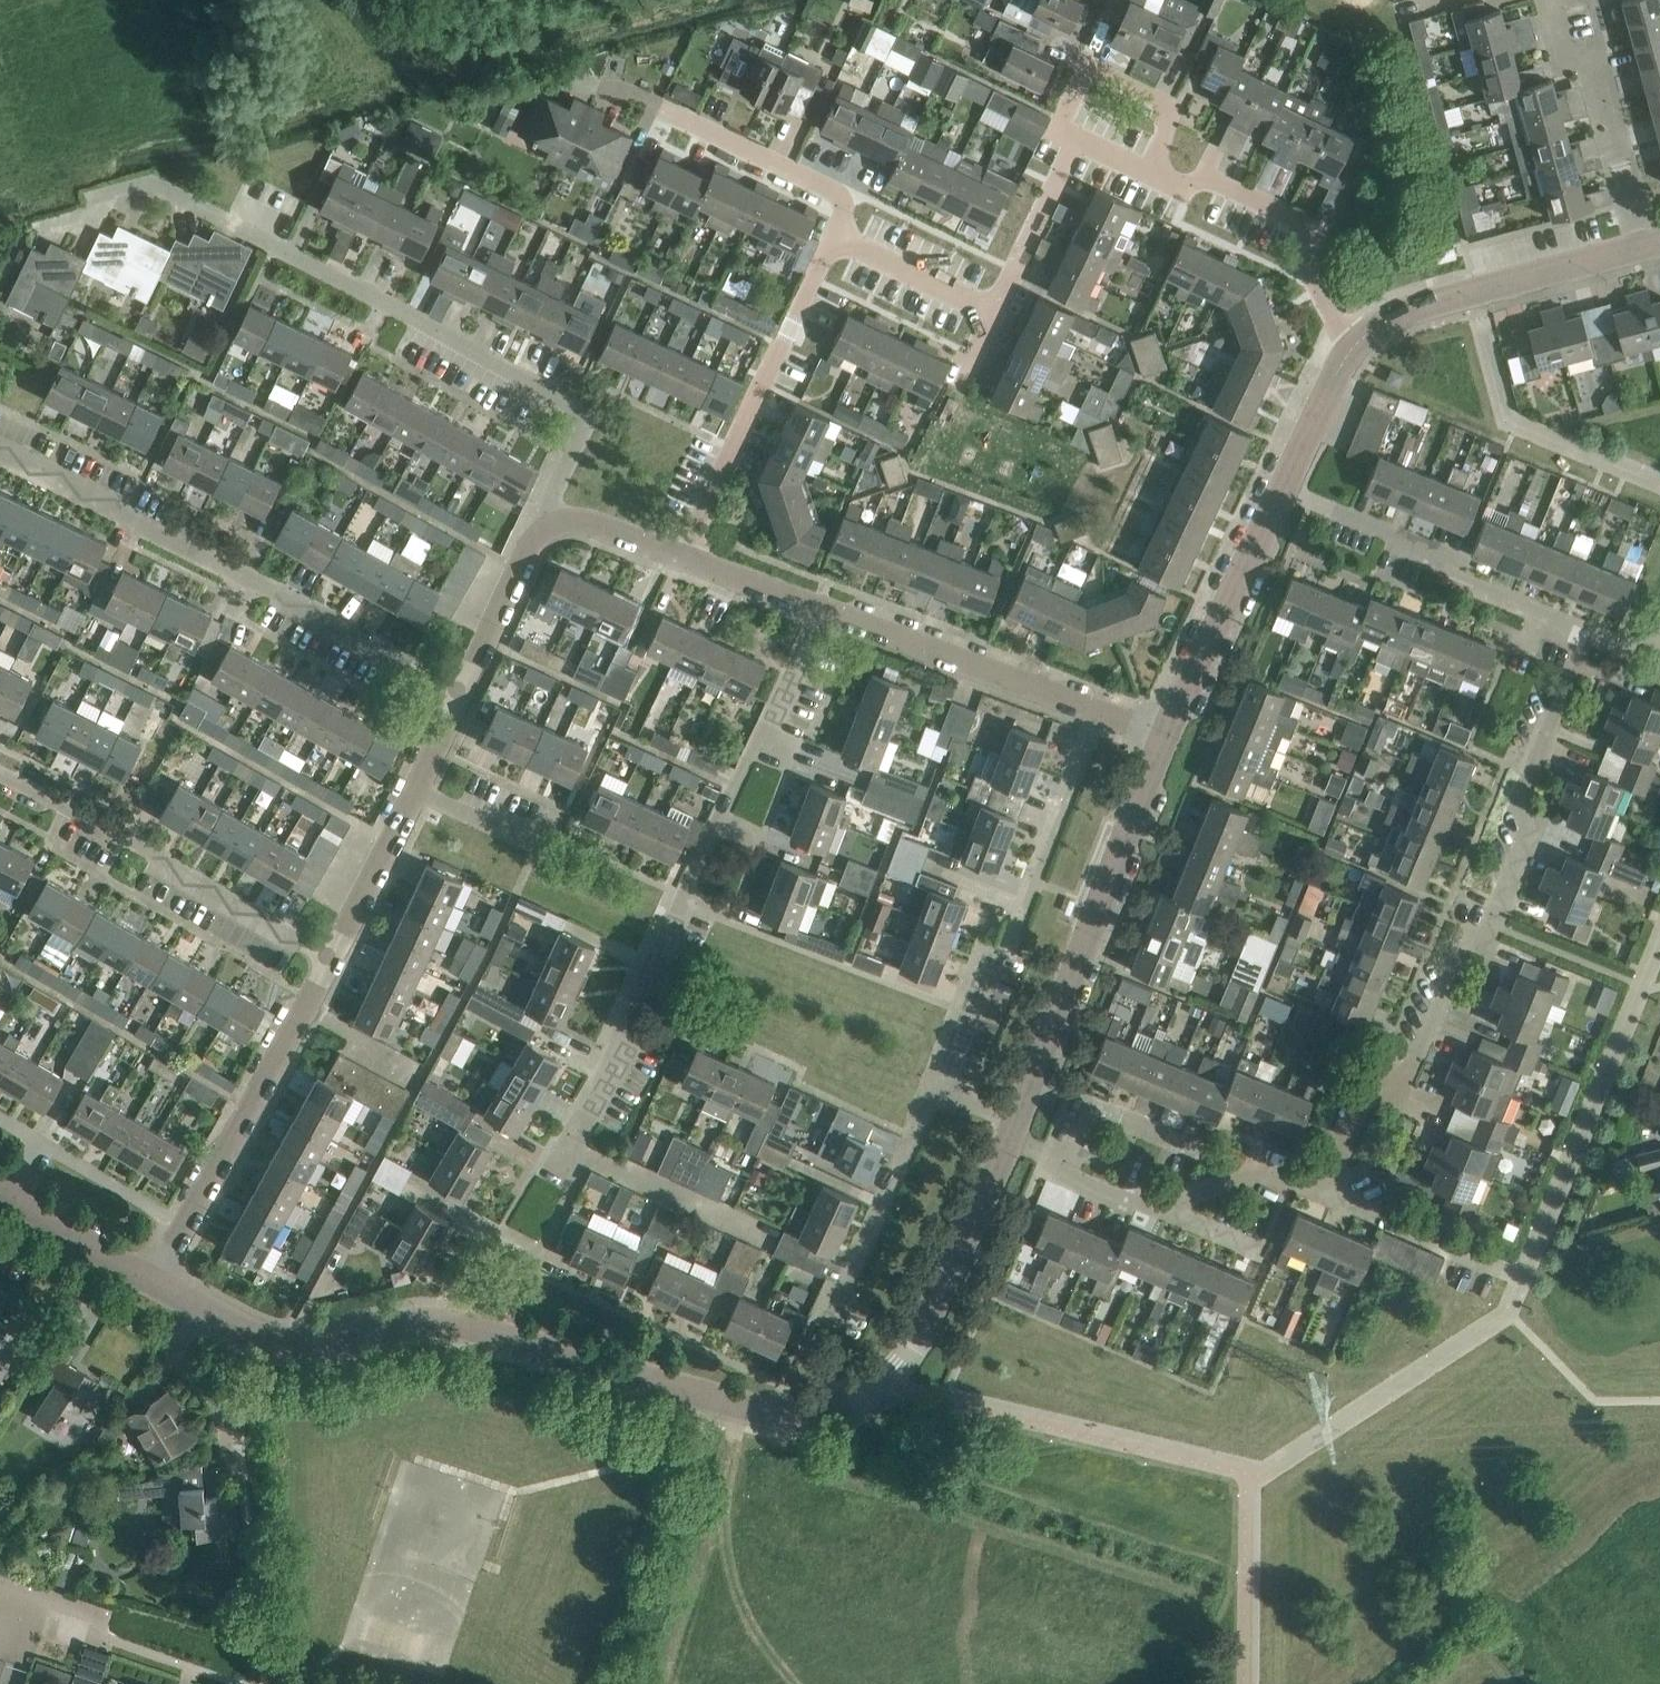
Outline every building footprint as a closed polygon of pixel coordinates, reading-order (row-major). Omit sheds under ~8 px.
[(1029,25),(1035,12),(1070,29),(1083,2),(1079,0),(1011,0),(1010,0),(1009,0),(1003,13),(1029,25)] [(1139,54),(1163,5),(1153,0),(1122,0),(1117,10),(1125,14),(1112,41),(1139,54)] [(1216,15),(1223,0),(1202,0),(1199,7),(1216,15)] [(1515,34),(1512,24),(1505,25),(1501,9),(1487,13),(1484,0),(1483,0),(1463,6),(1471,35),(1461,37),(1464,48),(1474,45),(1515,34)] [(1629,23),(1659,14),(1659,4),(1659,0),(1623,0),(1629,23)] [(1163,5),(1139,54),(1166,67),(1179,40),(1187,44),(1198,21),(1163,5)] [(1276,26),(1286,30),(1294,13),(1284,9),(1276,26)] [(1294,13),(1286,30),(1295,35),(1303,18),(1294,13)] [(1629,23),(1635,46),(1659,40),(1659,15),(1629,23)] [(1409,20),(1413,33),(1427,29),(1424,16),(1409,20)] [(983,61),(1041,89),(1055,61),(1025,47),(1032,32),(1012,23),(1001,18),(989,43),(991,44),(983,61)] [(1413,33),(1420,60),(1430,57),(1430,55),(1432,55),(1430,47),(1428,48),(1424,35),(1429,33),(1427,29),(1413,33)] [(1211,98),(1221,103),(1239,67),(1240,67),(1245,55),(1220,43),(1223,37),(1208,31),(1196,57),(1210,63),(1202,79),(1217,86),(1211,98)] [(899,34),(885,61),(910,73),(920,52),(924,46),(899,34)] [(1481,71),(1515,62),(1511,47),(1518,45),(1515,34),(1474,45),(1481,71)] [(1642,69),(1659,64),(1659,40),(1635,46),(1642,69)] [(742,89),(764,100),(788,51),(787,51),(785,55),(763,44),(761,48),(752,43),(747,53),(735,47),(730,57),(721,77),(743,87),(742,89)] [(1318,62),(1327,67),(1335,50),(1326,46),(1318,62)] [(1335,50),(1327,67),(1337,72),(1345,55),(1335,50)] [(788,51),(764,100),(786,111),(787,109),(802,115),(824,69),(788,51)] [(910,73),(909,75),(933,87),(945,64),(920,52),(910,73)] [(1420,60),(1427,86),(1438,83),(1430,57),(1420,60)] [(1529,86),(1528,85),(1526,75),(1519,77),(1515,62),(1481,71),(1488,98),(1518,90),(1518,89),(1529,86)] [(933,87),(958,100),(970,77),(945,64),(933,87)] [(1648,93),(1659,89),(1659,64),(1642,69),(1648,93)] [(1230,122),(1239,127),(1263,79),(1240,67),(1239,67),(1221,103),(1235,110),(1230,122)] [(1513,118),(1566,103),(1563,93),(1556,95),(1552,78),(1528,85),(1529,86),(1518,89),(1518,90),(1488,98),(1492,112),(1493,112),(1498,110),(1501,120),(1502,121),(1513,118)] [(1255,120),(1268,126),(1269,126),(1281,102),(1282,103),(1288,91),(1263,79),(1239,127),(1250,132),(1255,120)] [(833,141),(844,146),(864,105),(851,99),(856,87),(844,82),(839,93),(838,93),(822,127),(836,134),(833,141)] [(1427,86),(1434,111),(1445,108),(1438,83),(1427,86)] [(987,104),(1011,116),(1019,100),(995,88),(987,104)] [(1654,116),(1659,114),(1659,89),(1648,93),(1654,116)] [(546,157),(562,164),(591,104),(575,97),(570,106),(539,91),(530,111),(520,132),(538,141),(539,137),(553,143),(546,157)] [(859,145),(872,152),(896,102),(898,96),(887,91),(877,112),(864,105),(844,146),(855,152),(859,145)] [(1272,157),(1282,162),(1313,96),(1310,101),(1288,91),(1282,103),(1281,102),(1269,126),(1268,126),(1263,138),(1278,145),(1272,157)] [(1298,155),(1312,161),(1329,125),(1333,117),(1323,112),(1328,103),(1313,96),(1282,162),(1292,167),(1298,155)] [(1019,100),(1011,116),(1043,132),(1051,116),(1031,106),(1019,100)] [(493,128),(507,135),(520,108),(506,101),(493,128)] [(883,165),(893,170),(894,170),(907,143),(908,144),(913,134),(920,119),(906,112),(906,111),(905,111),(907,107),(896,102),(872,152),(886,158),(883,165)] [(1515,145),(1566,131),(1562,116),(1569,114),(1566,103),(1513,118),(1521,143),(1514,145),(1515,145)] [(591,104),(562,164),(577,171),(584,158),(597,164),(595,169),(598,171),(599,170),(614,177),(633,136),(602,121),(606,111),(591,104)] [(1434,111),(1441,137),(1452,134),(1445,108),(1434,111)] [(358,120),(341,129),(346,138),(363,129),(358,120)] [(413,120),(402,144),(432,158),(443,134),(413,120)] [(1329,125),(1312,161),(1326,168),(1320,180),(1345,192),(1370,140),(1356,134),(1354,137),(1334,127),(1329,125)] [(1522,171),(1580,155),(1577,144),(1570,146),(1566,131),(1515,145),(1522,171)] [(902,183),(915,190),(937,144),(926,138),(925,140),(913,134),(908,144),(907,143),(894,170),(893,170),(886,184),(898,190),(902,183)] [(1443,145),(1448,164),(1459,161),(1454,142),(1452,134),(1441,137),(1443,145)] [(926,203),(937,209),(957,167),(943,161),(949,149),(937,144),(915,190),(929,197),(926,203)] [(650,204),(665,211),(686,167),(672,160),(675,154),(663,148),(644,189),(655,194),(650,204)] [(333,221),(344,226),(368,175),(369,173),(356,167),(344,162),(330,155),(320,176),(333,183),(321,207),(336,214),(333,221)] [(1546,191),(1546,192),(1580,182),(1576,167),(1583,166),(1580,155),(1522,171),(1529,196),(1546,191)] [(951,207),(965,214),(987,168),(979,164),(976,162),(975,164),(962,157),(957,167),(937,209),(948,214),(951,207)] [(1459,161),(1448,164),(1453,181),(1464,178),(1462,171),(1472,168),(1470,158),(1459,161)] [(707,221),(719,227),(741,181),(727,174),(730,168),(718,162),(713,172),(714,172),(699,203),(700,204),(712,210),(707,221)] [(696,213),(700,204),(699,203),(714,172),(713,172),(703,167),(700,173),(686,167),(665,211),(677,216),(681,206),(696,213)] [(987,168),(965,214),(979,220),(976,227),(988,233),(1008,192),(1012,181),(998,174),(999,173),(987,168)] [(358,225),(372,232),(394,186),(382,180),(382,181),(368,175),(344,226),(355,232),(358,225)] [(454,177),(450,185),(453,193),(460,196),(467,183),(454,177)] [(382,245),(393,250),(413,209),(400,203),(405,192),(401,189),(405,182),(397,178),(394,186),(372,232),(385,238),(382,245)] [(736,221),(749,227),(769,186),(758,181),(754,188),(741,181),(719,227),(731,233),(736,221)] [(1580,182),(1546,192),(1553,219),(1594,208),(1591,196),(1584,198),(1580,182)] [(757,245),(768,251),(790,205),(777,198),(780,192),(769,186),(749,227),(763,233),(757,245)] [(1083,199),(1078,210),(1119,230),(1125,216),(1137,222),(1143,210),(1131,205),(1131,204),(1097,187),(1090,202),(1083,199)] [(1461,211),(1462,214),(1472,212),(1471,208),(1468,194),(1457,196),(1461,211)] [(493,218),(517,229),(524,214),(500,203),(493,218)] [(413,209),(393,250),(404,256),(408,249),(423,256),(432,236),(439,222),(438,222),(444,210),(432,204),(426,216),(413,209)] [(790,205),(768,251),(780,256),(793,263),(792,265),(805,271),(820,239),(809,233),(820,210),(807,205),(804,211),(790,205)] [(1079,225),(1073,238),(1119,260),(1124,249),(1122,248),(1128,235),(1119,230),(1078,210),(1073,221),(1079,225)] [(1472,212),(1462,214),(1467,233),(1477,230),(1472,212)] [(443,291),(454,296),(474,255),(460,249),(466,237),(468,233),(449,224),(446,228),(432,257),(440,261),(432,277),(446,284),(443,291)] [(1165,226),(1156,245),(1167,250),(1176,231),(1165,226)] [(177,237),(171,249),(173,250),(161,276),(162,276),(208,299),(207,301),(211,302),(212,301),(224,307),(253,247),(215,228),(205,251),(177,237)] [(101,230),(88,258),(90,259),(86,269),(150,301),(162,276),(161,276),(173,250),(171,249),(135,231),(129,243),(101,230)] [(1176,293),(1187,298),(1209,253),(1196,246),(1199,239),(1186,234),(1167,274),(1181,281),(1176,293)] [(1059,249),(1054,260),(1095,280),(1101,266),(1113,272),(1119,260),(1073,238),(1066,252),(1059,249)] [(1455,245),(1433,251),(1436,262),(1458,257),(1457,256),(1455,245)] [(90,259),(88,258),(67,248),(61,260),(33,246),(30,252),(20,248),(15,259),(25,264),(7,300),(58,326),(86,269),(90,259)] [(469,295),(482,302),(504,256),(493,250),(487,262),(474,255),(454,296),(465,302),(469,295)] [(1144,256),(1134,252),(1130,261),(1139,265),(1144,256)] [(1205,292),(1218,299),(1234,264),(1235,265),(1239,258),(1226,252),(1223,259),(1209,253),(1187,298),(1199,304),(1205,292)] [(493,315),(504,320),(524,280),(510,273),(516,261),(504,256),(482,302),(496,308),(493,315)] [(518,319),(532,326),(554,280),(552,279),(560,264),(548,258),(540,273),(542,274),(537,286),(524,280),(504,320),(515,326),(518,319)] [(1095,280),(1054,260),(1049,271),(1055,274),(1048,289),(1083,305),(1095,310),(1100,298),(1089,293),(1095,280)] [(655,264),(649,277),(661,283),(667,270),(655,264)] [(1218,299),(1229,304),(1260,277),(1235,265),(1234,264),(1218,299)] [(612,267),(608,276),(610,277),(609,279),(621,285),(622,282),(626,274),(612,267)] [(1229,304),(1236,324),(1272,311),(1260,277),(1229,304)] [(543,339),(554,344),(573,303),(560,297),(566,285),(554,280),(532,326),(546,332),(543,339)] [(643,296),(657,302),(662,291),(649,284),(643,296)] [(1637,292),(1652,343),(1659,341),(1659,300),(1652,302),(1648,289),(1637,292)] [(713,307),(736,318),(743,302),(720,291),(713,307)] [(1619,329),(1604,333),(1612,361),(1627,356),(1625,351),(1652,343),(1637,292),(1626,295),(1630,308),(1614,312),(1619,329)] [(1027,306),(1021,317),(1062,337),(1069,324),(1093,336),(1099,324),(1074,312),(1075,311),(1060,304),(1040,295),(1033,309),(1027,306)] [(669,307),(682,313),(687,302),(674,296),(669,307)] [(573,303),(554,344),(565,350),(568,343),(583,350),(599,316),(598,315),(604,304),(592,298),(586,310),(573,303)] [(682,313),(695,320),(701,309),(687,302),(682,313)] [(235,337),(261,350),(277,316),(251,303),(235,337)] [(1563,305),(1552,308),(1567,359),(1593,352),(1596,365),(1600,370),(1611,368),(1609,361),(1612,361),(1604,333),(1589,337),(1583,314),(1566,318),(1563,305)] [(1567,359),(1552,308),(1541,311),(1545,324),(1529,328),(1534,347),(1519,351),(1527,379),(1542,375),(1540,367),(1567,359)] [(759,327),(771,332),(778,316),(767,311),(759,327)] [(1236,324),(1243,344),(1285,346),(1272,311),(1236,324)] [(845,353),(859,359),(878,319),(867,313),(864,320),(849,313),(832,347),(833,348),(828,359),(840,365),(845,353)] [(261,350),(286,362),(302,328),(277,316),(261,350)] [(1056,350),(1062,337),(1021,317),(1016,328),(1023,332),(1016,345),(1069,370),(1074,359),(1056,350)] [(80,329),(105,341),(110,330),(85,318),(80,329)] [(719,331),(733,337),(738,326),(724,319),(719,331)] [(866,377),(878,383),(900,337),(886,331),(889,324),(878,319),(859,359),(872,366),(866,377)] [(601,355),(626,367),(642,333),(617,321),(601,355)] [(738,326),(733,337),(746,343),(751,332),(738,326)] [(286,362),(310,374),(327,340),(302,328),(286,362)] [(105,341),(118,348),(129,353),(135,342),(110,330),(105,341)] [(1131,339),(1144,375),(1168,367),(1156,331),(1131,339)] [(189,333),(182,348),(205,359),(212,344),(189,333)] [(626,367),(651,379),(668,345),(642,333),(626,367)] [(895,377),(908,383),(928,343),(917,337),(914,344),(900,337),(878,383),(890,389),(895,377)] [(327,340),(310,374),(336,386),(353,352),(327,340)] [(1193,341),(1169,349),(1187,357),(1193,341)] [(928,343),(908,383),(922,390),(916,402),(928,407),(933,395),(934,396),(941,382),(951,362),(936,355),(939,348),(928,343)] [(1243,344),(1238,354),(1273,371),(1273,370),(1285,346),(1243,344)] [(651,379),(677,391),(693,357),(668,345),(651,379)] [(1003,356),(997,367),(1038,387),(1045,373),(1063,382),(1069,370),(1016,345),(1009,359),(1003,356)] [(141,359),(155,366),(160,355),(153,351),(147,348),(141,359)] [(1221,362),(1215,374),(1261,396),(1267,382),(1274,385),(1280,373),(1273,370),(1273,371),(1238,354),(1232,368),(1221,362)] [(155,366),(168,372),(173,361),(160,355),(155,366)] [(677,391),(702,403),(718,369),(710,365),(693,357),(677,391)] [(46,398),(72,411),(88,377),(62,364),(46,398)] [(1180,378),(1185,367),(1178,364),(1169,382),(1178,386),(1182,379),(1180,378)] [(1121,365),(1110,390),(1125,397),(1136,372),(1121,365)] [(1038,387),(997,367),(992,378),(999,382),(992,396),(1026,413),(1027,412),(1038,418),(1044,406),(1032,400),(1038,387)] [(718,369),(702,403),(728,415),(744,381),(718,369)] [(1387,381),(1399,385),(1404,374),(1392,369),(1387,381)] [(346,403),(371,418),(389,385),(364,371),(346,403)] [(1261,396),(1215,374),(1210,386),(1221,391),(1214,405),(1235,416),(1255,425),(1261,413),(1254,410),(1261,396)] [(72,411),(96,423),(113,389),(88,377),(72,411)] [(226,388),(239,395),(245,384),(231,377),(226,388)] [(1093,382),(1080,408),(1103,419),(1110,416),(1112,413),(1116,415),(1125,397),(1110,390),(1093,382)] [(245,384),(239,395),(253,401),(258,390),(245,384)] [(371,418),(395,431),(413,398),(389,385),(371,418)] [(1374,387),(1368,402),(1394,412),(1400,398),(1374,387)] [(96,423),(121,435),(138,401),(113,389),(96,423)] [(209,404),(222,410),(228,399),(214,393),(209,404)] [(264,407),(289,419),(294,408),(269,395),(264,407)] [(395,431),(419,445),(437,412),(413,398),(395,431)] [(1400,398),(1394,412),(1422,423),(1428,409),(1400,398)] [(222,410),(229,413),(236,416),(241,405),(228,399),(222,410)] [(790,414),(784,428),(830,450),(836,438),(824,433),(831,418),(810,408),(790,399),(784,411),(790,414)] [(138,401),(121,435),(147,447),(163,413),(138,401)] [(294,408),(289,419),(319,433),(328,416),(297,401),(294,408)] [(1368,402),(1363,415),(1388,426),(1394,412),(1368,402)] [(1103,419),(1080,408),(1073,422),(1079,425),(1071,441),(1089,450),(1081,426),(1103,419)] [(259,428),(272,434),(278,423),(253,411),(248,420),(260,426),(259,428)] [(419,445),(443,458),(462,425),(437,412),(419,445)] [(858,425),(883,437),(889,424),(864,412),(858,425)] [(1210,413),(1198,439),(1240,458),(1251,433),(1231,424),(1210,413)] [(1363,415),(1358,427),(1383,438),(1388,426),(1363,415)] [(1054,432),(1069,439),(1074,429),(1058,422),(1054,432)] [(1090,429),(1100,460),(1102,466),(1124,458),(1112,422),(1090,429)] [(272,434),(271,437),(304,453),(304,452),(305,451),(311,439),(291,429),(278,423),(272,434)] [(889,424),(883,437),(904,447),(910,434),(889,424)] [(443,458),(467,472),(486,439),(462,425),(443,458)] [(1358,427),(1353,440),(1378,450),(1383,438),(1358,427)] [(765,450),(771,454),(772,453),(806,469),(813,456),(824,461),(830,450),(784,428),(777,442),(771,438),(765,450)] [(163,465),(189,478),(206,444),(180,431),(163,465)] [(1365,489),(1390,499),(1416,437),(1409,434),(1397,462),(1379,454),(1365,489)] [(316,448),(345,464),(351,453),(322,437),(316,448)] [(863,450),(875,456),(881,442),(870,437),(863,450)] [(1390,499),(1416,510),(1430,475),(1413,468),(1425,440),(1416,437),(1390,499)] [(467,472),(491,485),(510,452),(486,439),(467,472)] [(1198,439),(1186,464),(1228,484),(1240,458),(1198,439)] [(1353,440),(1347,453),(1372,463),(1378,450),(1353,440)] [(189,478),(214,490),(231,456),(206,444),(189,478)] [(510,452),(491,485),(516,499),(535,466),(510,452)] [(345,464),(369,478),(375,467),(351,453),(345,464)] [(772,453),(771,454),(760,477),(801,480),(806,469),(772,453)] [(881,459),(890,486),(909,479),(899,453),(881,459)] [(214,490),(240,502),(256,468),(231,456),(214,490)] [(292,456),(284,473),(293,477),(301,460),(292,456)] [(1186,464),(1174,490),(1216,509),(1228,484),(1186,464)] [(1416,510),(1441,520),(1462,468),(1454,464),(1447,482),(1430,475),(1416,510)] [(864,466),(854,492),(882,482),(879,473),(864,466)] [(327,478),(339,485),(345,474),(333,467),(327,478)] [(369,478),(382,485),(388,474),(375,467),(369,478)] [(256,468),(240,502),(265,514),(281,480),(256,468)] [(1462,468),(1441,520),(1466,530),(1481,496),(1463,488),(1470,471),(1462,468)] [(339,485),(352,492),(358,482),(345,474),(339,485)] [(417,505),(423,494),(410,487),(414,480),(403,474),(393,491),(417,505)] [(815,475),(811,483),(824,488),(828,480),(815,475)] [(760,477),(772,512),(808,500),(801,480),(760,477)] [(919,477),(914,490),(939,499),(944,486),(919,477)] [(955,488),(947,485),(943,495),(951,498),(955,488)] [(2,535),(20,499),(0,490),(0,534),(2,535)] [(1174,490),(1162,515),(1204,535),(1216,509),(1174,490)] [(375,505),(388,512),(394,502),(381,494),(375,505)] [(423,494),(417,505),(430,512),(436,501),(423,494)] [(1472,553),(1497,563),(1518,511),(1517,511),(1522,499),(1512,494),(1507,506),(1511,508),(1504,525),(1486,518),(1472,553)] [(2,535),(24,546),(42,510),(20,499),(2,535)] [(772,512),(783,547),(815,519),(808,500),(772,512)] [(1522,500),(1518,511),(1526,514),(1530,504),(1522,500)] [(388,512),(400,519),(406,509),(394,502),(388,512)] [(843,563),(855,567),(872,525),(858,520),(863,508),(850,503),(845,515),(844,514),(839,529),(831,550),(846,556),(843,563)] [(276,540),(301,554),(319,521),(294,507),(276,540)] [(24,546),(46,556),(64,520),(42,510),(24,546)] [(1497,563),(1522,573),(1536,538),(1520,532),(1527,514),(1526,514),(1518,511),(1497,563)] [(1082,512),(1056,522),(1062,540),(1089,531),(1082,512)] [(1591,514),(1589,518),(1590,523),(1595,525),(1599,523),(1602,519),(1600,514),(1595,512),(1591,514)] [(452,525),(465,532),(471,521),(458,514),(452,525)] [(1162,515),(1150,540),(1192,560),(1204,535),(1162,515)] [(869,565),(883,570),(902,523),(890,518),(885,530),(872,525),(855,567),(866,572),(869,565)] [(815,519),(783,547),(810,560),(827,525),(815,519)] [(46,556),(68,567),(86,531),(64,520),(46,556)] [(301,554),(325,568),(344,535),(319,521),(301,554)] [(423,532),(436,539),(442,529),(429,521),(423,532)] [(471,521),(465,532),(478,539),(484,528),(471,521)] [(1032,537),(1055,547),(1058,545),(1051,527),(1039,521),(1032,537)] [(895,583),(906,587),(923,545),(910,540),(914,528),(902,523),(883,570),(897,576),(895,583)] [(1522,573),(1547,583),(1568,531),(1560,528),(1553,545),(1536,538),(1522,573)] [(436,539),(448,547),(454,536),(442,529),(436,539)] [(86,531),(68,567),(64,576),(85,586),(86,591),(96,596),(106,575),(105,575),(111,563),(100,558),(108,542),(86,531)] [(1547,583),(1572,594),(1586,559),(1593,540),(1577,533),(1576,535),(1568,531),(1547,583)] [(325,568),(349,581),(368,548),(344,535),(325,568)] [(920,585),(935,590),(954,543),(941,538),(937,550),(923,545),(906,587),(918,592),(920,585)] [(1623,538),(1617,551),(1619,552),(1626,555),(1631,542),(1623,538)] [(1192,560),(1150,540),(1139,565),(1160,576),(1180,585),(1192,560)] [(466,543),(461,554),(481,565),(487,554),(466,543)] [(946,603),(958,607),(975,565),(961,559),(966,547),(954,543),(935,590),(949,596),(946,603)] [(349,581),(373,595),(392,562),(368,548),(349,581)] [(1572,594),(1597,604),(1619,552),(1617,551),(1610,548),(1603,566),(1586,559),(1572,594)] [(1619,552),(1597,604),(1622,614),(1641,569),(1646,571),(1654,551),(1645,548),(1639,562),(1625,556),(1626,555),(1619,552)] [(461,554),(455,564),(475,576),(481,565),(461,554)] [(975,565),(958,607),(969,612),(972,605),(987,611),(995,590),(1002,575),(1001,575),(1005,563),(993,558),(988,570),(975,565)] [(373,595),(397,608),(416,575),(392,562),(373,595)] [(455,564),(449,574),(470,586),(475,576),(455,564)] [(1021,616),(1035,623),(1056,576),(1044,571),(1030,564),(1025,576),(1005,617),(1018,623),(1021,616)] [(558,608),(573,615),(589,580),(562,567),(547,600),(542,598),(536,612),(552,620),(558,608)] [(125,627),(125,626),(147,581),(124,570),(118,581),(106,575),(96,596),(90,610),(125,627)] [(449,574),(443,585),(464,597),(470,586),(449,574)] [(416,575),(397,608),(422,622),(431,606),(437,595),(441,589),(416,575)] [(1057,641),(1061,635),(1060,634),(1075,599),(1063,593),(1068,582),(1056,576),(1035,623),(1048,629),(1045,636),(1057,641)] [(1289,635),(1297,638),(1318,586),(1293,576),(1278,610),(1296,618),(1289,635)] [(1133,578),(1126,590),(1154,621),(1167,594),(1133,578)] [(573,615),(598,627),(614,591),(589,580),(573,615)] [(125,626),(146,637),(168,591),(147,581),(125,626)] [(1,593),(22,604),(28,593),(6,582),(1,593)] [(443,585),(441,589),(437,595),(458,607),(464,597),(443,585)] [(1313,624),(1329,631),(1343,596),(1318,586),(1297,638),(1305,642),(1313,624)] [(1126,590),(1107,598),(1120,633),(1154,621),(1126,590)] [(171,637),(172,637),(190,601),(168,591),(146,637),(145,638),(166,648),(171,637)] [(614,591),(598,627),(623,639),(639,603),(614,591)] [(22,604),(44,614),(50,603),(28,593),(22,604)] [(458,607),(437,595),(431,606),(452,618),(458,607)] [(1339,654),(1347,658),(1354,640),(1355,641),(1359,631),(1358,630),(1368,606),(1367,606),(1343,596),(1329,631),(1324,643),(1341,650),(1339,654)] [(1366,634),(1383,640),(1397,606),(1371,596),(1367,606),(1368,606),(1358,630),(1359,631),(1355,641),(1354,640),(1347,658),(1355,661),(1366,634)] [(1088,605),(1086,646),(1120,633),(1107,598),(1088,605)] [(1060,634),(1061,635),(1086,646),(1088,605),(1075,599),(1060,634)] [(190,601),(172,637),(195,648),(208,655),(220,631),(207,624),(212,612),(190,601)] [(9,621),(14,610),(0,603),(0,616),(9,621)] [(50,603),(44,614),(58,621),(63,610),(50,603)] [(1392,665),(1400,668),(1422,616),(1397,606),(1383,640),(1375,658),(1392,665)] [(9,621),(30,631),(35,620),(14,610),(9,621)] [(648,649),(673,661),(675,661),(691,627),(664,615),(648,649)] [(1409,671),(1410,667),(1427,674),(1432,661),(1446,626),(1422,616),(1400,668),(1409,671)] [(30,631),(43,638),(49,627),(35,620),(30,631)] [(1441,685),(1450,688),(1471,637),(1446,626),(1432,661),(1427,674),(1444,680),(1441,685)] [(699,673),(700,673),(716,639),(691,627),(675,661),(673,661),(668,673),(692,685),(699,673)] [(1471,637),(1450,688),(1458,692),(1465,674),(1483,682),(1497,647),(1471,637)] [(521,651),(550,664),(556,652),(526,639),(521,651)] [(724,684),(725,685),(741,651),(716,639),(700,673),(709,678),(705,687),(719,694),(724,684)] [(95,654),(108,660),(114,649),(100,643),(95,654)] [(212,678),(234,690),(254,655),(232,643),(212,678)] [(599,689),(612,694),(625,666),(633,648),(621,643),(599,689)] [(114,649),(108,660),(121,667),(127,656),(114,649)] [(741,651),(725,685),(750,697),(766,663),(741,651)] [(556,652),(550,664),(560,669),(565,656),(556,652)] [(234,690),(255,702),(275,667),(254,655),(234,690)] [(80,670),(93,677),(99,666),(86,659),(80,670)] [(11,668),(0,662),(0,690),(11,668)] [(138,675),(151,682),(157,671),(143,664),(138,675)] [(157,671),(151,682),(164,688),(170,677),(167,676),(170,671),(165,669),(166,668),(160,664),(157,671)] [(887,664),(882,675),(896,680),(900,669),(887,664)] [(524,676),(537,682),(543,671),(529,665),(524,676)] [(99,666),(93,677),(107,684),(112,673),(99,666)] [(625,666),(612,694),(623,700),(637,671),(625,666)] [(255,702),(276,714),(296,679),(275,667),(255,702)] [(0,690),(0,707),(16,715),(34,680),(11,668),(0,690)] [(175,682),(187,688),(194,674),(182,668),(175,682)] [(537,682),(551,688),(556,677),(543,671),(537,682)] [(873,672),(862,701),(897,714),(908,686),(873,672)] [(115,688),(137,698),(142,687),(120,677),(115,688)] [(276,714),(297,725),(317,691),(296,679),(276,714)] [(1250,679),(1240,704),(1295,727),(1299,717),(1291,713),(1297,697),(1271,687),(1250,679)] [(1303,694),(1319,701),(1323,691),(1307,684),(1303,694)] [(568,696),(582,702),(587,691),(573,685),(568,696)] [(142,687),(137,698),(150,705),(155,694),(142,687)] [(1610,715),(1659,735),(1659,734),(1659,688),(1657,687),(1651,701),(1633,694),(1627,709),(1614,704),(1610,715)] [(297,725),(318,737),(338,702),(317,691),(297,725)] [(587,691),(582,702),(594,708),(600,697),(587,691)] [(1327,705),(1352,715),(1358,701),(1333,691),(1327,705)] [(37,733),(59,745),(77,709),(55,698),(37,733)] [(191,699),(182,714),(199,724),(205,713),(208,709),(191,699)] [(953,700),(941,731),(953,736),(954,734),(955,735),(966,705),(953,700)] [(862,701),(852,726),(887,740),(897,714),(862,701)] [(1358,701),(1352,715),(1370,722),(1376,708),(1358,701)] [(318,737),(339,749),(359,714),(338,702),(318,737)] [(1240,704),(1230,729),(1277,748),(1283,734),(1291,737),(1295,727),(1240,704)] [(483,741),(506,752),(522,715),(499,705),(483,741)] [(977,710),(966,705),(955,735),(966,739),(977,710)] [(59,745),(80,756),(98,720),(77,709),(59,745)] [(80,756),(102,767),(120,731),(118,730),(124,720),(104,709),(98,720),(80,756)] [(1408,719),(1421,725),(1425,716),(1411,711),(1408,719)] [(199,724),(212,731),(218,720),(205,713),(199,724)] [(1393,734),(1399,721),(1380,713),(1367,741),(1381,747),(1388,732),(1393,734)] [(339,749),(360,761),(380,726),(359,714),(339,749)] [(506,752),(527,762),(544,725),(522,715),(506,752)] [(1630,753),(1624,767),(1651,778),(1658,763),(1649,759),(1659,735),(1610,715),(1606,725),(1618,730),(1612,746),(1630,753)] [(212,731),(232,743),(238,732),(218,720),(212,731)] [(1445,734),(1465,743),(1471,729),(1451,720),(1445,734)] [(527,762),(550,772),(566,736),(544,725),(527,762)] [(380,726),(360,761),(382,773),(402,738),(380,726)] [(877,765),(872,778),(927,798),(931,788),(887,772),(897,743),(887,740),(852,726),(843,752),(877,765)] [(1012,726),(1002,753),(1037,766),(1048,739),(1012,726)] [(1230,729),(1219,754),(1275,777),(1279,767),(1271,763),(1277,748),(1230,729)] [(650,742),(664,748),(670,737),(656,730),(650,742)] [(120,731),(102,767),(124,778),(143,743),(120,731)] [(953,736),(941,731),(936,743),(948,748),(953,736)] [(232,743),(253,755),(260,745),(238,732),(232,743)] [(953,736),(948,748),(955,750),(952,759),(962,763),(970,741),(966,739),(955,735),(954,734),(953,736)] [(566,736),(550,772),(572,782),(589,746),(566,736)] [(664,748),(690,760),(696,748),(683,742),(683,743),(670,737),(664,748)] [(626,754),(639,760),(644,749),(631,743),(626,754)] [(1413,751),(1409,761),(1465,784),(1475,759),(1441,744),(1434,760),(1413,751)] [(208,755),(221,763),(227,752),(214,745),(208,755)] [(260,745),(253,755),(266,763),(272,752),(260,745)] [(696,748),(690,760),(717,773),(723,760),(696,748)] [(639,760),(653,766),(661,770),(667,759),(644,749),(639,760)] [(976,772),(971,786),(992,794),(997,781),(1027,793),(1037,766),(1002,753),(993,749),(983,775),(976,772)] [(1356,768),(1372,774),(1379,758),(1363,751),(1356,768)] [(227,752),(221,763),(234,770),(240,759),(227,752)] [(1275,777),(1219,754),(1209,780),(1229,788),(1244,794),(1250,778),(1271,786),(1275,777)] [(274,767),(295,780),(301,769),(280,757),(274,767)] [(1426,780),(1420,795),(1455,809),(1465,784),(1409,761),(1405,771),(1426,780)] [(669,774),(683,780),(688,769),(675,763),(669,774)] [(1569,779),(1565,789),(1615,810),(1625,785),(1645,793),(1651,778),(1624,767),(1619,781),(1588,769),(1581,784),(1569,779)] [(250,779),(263,787),(269,776),(256,769),(250,779)] [(295,780),(315,792),(321,781),(301,769),(295,780)] [(683,780),(696,786),(701,775),(688,769),(683,780)] [(1325,789),(1339,795),(1347,777),(1333,771),(1325,789)] [(1353,775),(1348,787),(1359,791),(1364,779),(1353,775)] [(269,776),(263,787),(276,794),(282,783),(269,776)] [(872,778),(867,790),(922,811),(927,798),(872,778)] [(161,816),(183,829),(203,794),(181,781),(161,816)] [(330,800),(336,804),(342,793),(336,790),(330,786),(321,781),(315,792),(324,796),(330,800)] [(812,782),(801,810),(837,823),(837,822),(848,827),(852,816),(841,811),(847,796),(812,782)] [(584,819),(607,830),(624,793),(601,783),(584,819)] [(702,793),(714,799),(719,789),(706,783),(702,793)] [(977,816),(972,831),(1007,844),(1018,817),(987,806),(992,794),(971,786),(967,797),(971,798),(966,812),(977,816)] [(1597,833),(1592,847),(1619,858),(1625,843),(1604,834),(1615,810),(1565,789),(1561,800),(1573,805),(1566,821),(1597,833)] [(922,811),(867,790),(863,802),(917,823),(922,811)] [(292,803),(305,811),(311,800),(298,793),(292,803)] [(342,793),(336,804),(349,811),(355,801),(342,793)] [(607,830),(629,840),(646,803),(624,793),(607,830)] [(183,829),(203,841),(224,806),(203,794),(183,829)] [(1393,801),(1389,811),(1445,833),(1455,809),(1420,795),(1414,809),(1393,801)] [(1321,796),(1309,825),(1325,832),(1333,811),(1337,803),(1321,796)] [(1203,823),(1259,845),(1274,852),(1278,842),(1242,827),(1248,811),(1234,806),(1214,797),(1203,823)] [(305,811),(317,818),(323,807),(311,800),(305,811)] [(629,840),(651,850),(667,813),(646,803),(629,840)] [(667,813),(651,850),(674,860),(683,841),(695,847),(706,821),(692,815),(693,814),(671,804),(667,813)] [(203,841),(224,853),(244,818),(224,806),(203,841)] [(837,823),(801,810),(791,836),(827,849),(837,823)] [(1393,824),(1387,839),(1435,858),(1445,833),(1389,811),(1385,821),(1393,824)] [(326,825),(344,835),(351,823),(333,812),(326,825)] [(224,853),(245,865),(265,830),(244,818),(224,853)] [(1203,823),(1193,848),(1228,862),(1234,847),(1255,855),(1259,845),(1203,823)] [(245,865),(266,877),(286,843),(265,830),(245,865)] [(1007,844),(972,831),(961,857),(997,871),(1007,844)] [(321,832),(315,842),(335,854),(341,844),(321,832)] [(1324,849),(1342,857),(1348,842),(1330,834),(1324,849)] [(901,835),(897,845),(926,857),(931,846),(901,835)] [(10,844),(0,839),(0,863),(10,844)] [(1435,858),(1387,839),(1381,853),(1373,850),(1369,861),(1390,869),(1389,870),(1403,876),(1424,884),(1435,858)] [(850,861),(846,871),(876,882),(891,844),(882,841),(871,869),(850,861)] [(315,842),(309,853),(329,865),(335,854),(315,842)] [(297,874),(303,863),(308,855),(286,843),(266,877),(287,890),(291,884),(297,874)] [(0,863),(0,882),(32,898),(43,876),(29,869),(35,857),(10,844),(0,863)] [(897,845),(892,858),(922,869),(926,857),(897,845)] [(1549,864),(1545,874),(1594,895),(1604,870),(1613,873),(1619,858),(1592,847),(1586,861),(1567,854),(1561,869),(1549,864)] [(1193,848),(1183,872),(1239,895),(1243,885),(1222,876),(1228,862),(1193,848)] [(309,853),(308,855),(303,863),(323,875),(329,865),(309,853)] [(922,869),(892,858),(887,871),(916,883),(922,869)] [(782,860),(771,889),(806,903),(807,900),(819,905),(829,878),(817,874),(782,860)] [(303,863),(297,874),(317,886),(323,875),(303,863)] [(428,863),(417,886),(454,903),(464,880),(428,863)] [(1380,894),(1374,908),(1408,922),(1419,897),(1398,888),(1385,883),(1387,878),(1365,869),(1359,885),(1380,894)] [(876,882),(846,871),(841,884),(870,895),(876,882)] [(1183,872),(1173,896),(1173,897),(1197,907),(1197,908),(1207,912),(1214,896),(1235,905),(1239,895),(1183,872)] [(297,874),(291,884),(311,896),(317,886),(297,874)] [(1594,895),(1545,874),(1540,885),(1553,890),(1546,905),(1564,913),(1559,928),(1586,939),(1592,923),(1584,919),(1594,895)] [(1296,876),(1292,888),(1300,891),(1304,879),(1296,876)] [(1313,877),(1310,882),(1325,888),(1327,883),(1313,877)] [(30,912),(54,926),(73,893),(49,879),(30,912)] [(1315,913),(1325,888),(1310,882),(1300,907),(1315,913)] [(417,886),(407,908),(443,924),(454,903),(417,886)] [(931,888),(921,915),(956,929),(967,901),(931,888)] [(1300,891),(1292,888),(1286,902),(1294,905),(1300,891)] [(806,903),(771,889),(761,914),(797,927),(806,903)] [(880,889),(877,897),(890,902),(893,894),(880,889)] [(1163,892),(1152,918),(1208,940),(1212,930),(1202,926),(1207,912),(1197,908),(1197,907),(1173,897),(1173,896),(1163,892)] [(54,926),(78,940),(97,907),(73,893),(54,926)] [(562,930),(549,957),(584,973),(596,945),(563,930),(568,918),(521,896),(515,908),(562,930)] [(1071,913),(1076,900),(1070,897),(1065,911),(1071,913)] [(867,924),(882,929),(891,903),(876,898),(867,924)] [(493,905),(487,918),(498,924),(504,910),(493,905)] [(78,940),(102,954),(121,921),(97,907),(78,940)] [(407,908),(397,930),(433,946),(443,924),(407,908)] [(1347,915),(1343,925),(1398,947),(1408,922),(1374,908),(1368,923),(1347,915)] [(1289,931),(1306,938),(1313,919),(1297,912),(1289,931)] [(1279,913),(1269,936),(1280,941),(1289,917),(1279,913)] [(921,915),(911,940),(947,953),(956,929),(921,915)] [(487,918),(481,932),(492,937),(498,924),(487,918)] [(1152,918),(1142,942),(1177,956),(1198,965),(1204,950),(1208,940),(1152,918)] [(102,954),(126,968),(145,935),(121,921),(102,954)] [(512,921),(505,934),(520,941),(527,928),(512,921)] [(1344,937),(1338,952),(1388,972),(1398,947),(1343,925),(1339,934),(1344,937)] [(397,930),(387,951),(423,968),(433,946),(397,930)] [(126,968),(150,982),(169,949),(145,935),(126,968)] [(493,960),(505,965),(516,940),(504,935),(493,960)] [(815,949),(844,960),(849,947),(820,936),(815,949)] [(947,953),(911,940),(901,967),(936,981),(947,953)] [(1280,956),(1293,961),(1299,945),(1286,940),(1280,956)] [(1177,956),(1142,942),(1132,968),(1152,977),(1166,982),(1187,990),(1192,979),(1171,971),(1177,956)] [(474,948),(466,961),(477,967),(484,954),(474,948)] [(150,982),(175,996),(193,964),(169,949),(150,982)] [(852,963),(881,974),(886,961),(857,950),(852,963)] [(387,951),(377,973),(413,990),(423,968),(387,951)] [(15,963),(28,970),(35,960),(22,952),(15,963)] [(1326,964),(1322,974),(1378,997),(1388,972),(1338,952),(1332,966),(1326,964)] [(466,961),(456,956),(449,969),(460,974),(470,980),(477,967),(466,961)] [(588,974),(584,973),(549,957),(538,982),(572,997),(573,997),(578,985),(582,987),(588,974)] [(28,970),(52,985),(59,974),(35,960),(28,970)] [(197,1009),(198,1010),(217,977),(193,964),(175,996),(166,1010),(178,1017),(179,1016),(189,1022),(197,1009)] [(1500,983),(1496,993),(1545,1014),(1551,999),(1559,1003),(1570,977),(1543,966),(1537,980),(1518,973),(1512,988),(1500,983)] [(377,973),(366,995),(403,1012),(413,990),(377,973)] [(59,974),(52,985),(64,992),(70,980),(59,974)] [(1378,997),(1322,974),(1318,984),(1339,992),(1333,1008),(1347,1014),(1367,1023),(1378,997)] [(1124,976),(1118,990),(1133,996),(1139,983),(1124,976)] [(198,1010),(222,1024),(241,991),(217,977),(198,1010)] [(479,982),(472,995),(535,1029),(543,1014),(561,1023),(572,997),(538,982),(526,1008),(479,982)] [(1229,1012),(1247,1020),(1260,991),(1241,983),(1229,1012)] [(1606,983),(1601,995),(1614,1001),(1619,989),(1606,983)] [(29,996),(42,1004),(49,993),(35,985),(29,996)] [(76,998),(100,1012),(106,1002),(82,987),(76,998)] [(451,990),(444,1003),(454,1009),(461,996),(451,990)] [(241,991),(222,1024),(247,1039),(266,1006),(241,991)] [(49,993),(42,1004),(54,1011),(61,1000),(49,993)] [(1516,1032),(1510,1046),(1537,1057),(1543,1042),(1535,1038),(1545,1014),(1496,993),(1491,1004),(1504,1009),(1497,1024),(1516,1032)] [(403,1012),(366,995),(356,1018),(392,1035),(403,1012)] [(466,1005),(529,1040),(535,1029),(472,995),(466,1005)] [(106,1002),(100,1012),(124,1027),(131,1016),(106,1002)] [(444,1003),(432,1025),(443,1030),(454,1009),(444,1003)] [(1293,1021),(1312,1029),(1318,1015),(1299,1007),(1293,1021)] [(1092,1068),(1118,1079),(1132,1044),(1115,1037),(1122,1020),(1114,1017),(1107,1034),(1106,1034),(1092,1068)] [(77,1046),(90,1053),(105,1026),(93,1019),(77,1046)] [(443,1030),(432,1025),(431,1025),(425,1022),(416,1038),(434,1047),(443,1030)] [(136,1033),(148,1041),(155,1030),(142,1023),(136,1033)] [(105,1026),(90,1053),(101,1060),(117,1033),(105,1026)] [(454,1029),(441,1053),(451,1058),(464,1035),(454,1029)] [(148,1041),(161,1048),(167,1037),(155,1030),(148,1041)] [(17,1048),(15,1047),(20,1039),(9,1032),(4,1041),(0,1038),(0,1077),(17,1048)] [(1118,1079),(1143,1089),(1164,1037),(1156,1033),(1149,1051),(1132,1044),(1118,1079)] [(1143,1089),(1167,1099),(1181,1065),(1165,1058),(1172,1040),(1164,1037),(1143,1089)] [(529,1040),(513,1066),(545,1085),(561,1059),(529,1040)] [(1455,1058),(1451,1068),(1512,1093),(1522,1069),(1531,1072),(1533,1068),(1547,1072),(1549,1063),(1537,1059),(1537,1057),(1510,1046),(1504,1060),(1473,1048),(1467,1063),(1455,1058)] [(682,1081),(710,1094),(725,1059),(698,1047),(682,1081)] [(21,1095),(40,1062),(17,1048),(0,1077),(0,1083),(21,1095)] [(183,1061),(196,1068),(202,1058),(190,1050),(183,1061)] [(341,1051),(325,1078),(354,1094),(396,1117),(411,1090),(341,1051)] [(1167,1099),(1192,1109),(1213,1057),(1205,1054),(1198,1071),(1181,1065),(1167,1099)] [(1225,1103),(1248,1112),(1270,1060),(1262,1057),(1259,1062),(1242,1055),(1237,1067),(1230,1084),(1231,1085),(1224,1102),(1225,1102),(1225,1103)] [(150,1066),(162,1073),(168,1063),(156,1056),(150,1066)] [(1218,1120),(1225,1103),(1225,1102),(1224,1102),(1231,1085),(1230,1084),(1214,1078),(1221,1060),(1213,1057),(1192,1109),(1218,1120)] [(202,1058),(196,1068),(209,1076),(215,1065),(202,1058)] [(710,1094),(735,1106),(751,1071),(725,1059),(710,1094)] [(1248,1112),(1273,1122),(1288,1088),(1271,1081),(1278,1063),(1270,1060),(1248,1112)] [(40,1062),(21,1095),(45,1109),(64,1076),(40,1062)] [(168,1063),(162,1073),(174,1080),(180,1070),(168,1063)] [(484,1079),(501,1090),(532,1108),(545,1085),(513,1066),(500,1088),(484,1079)] [(1477,1126),(1504,1137),(1513,1141),(1520,1125),(1503,1118),(1512,1093),(1451,1068),(1446,1079),(1459,1084),(1452,1099),(1483,1112),(1477,1126)] [(758,1154),(763,1142),(768,1132),(770,1132),(777,1118),(776,1118),(782,1105),(768,1099),(776,1082),(751,1071),(735,1106),(759,1116),(745,1148),(758,1154)] [(319,1075),(307,1097),(342,1116),(354,1094),(325,1078),(319,1075)] [(185,1087),(212,1103),(219,1092),(192,1076),(185,1087)] [(1288,1088),(1273,1122),(1299,1133),(1313,1099),(1312,1098),(1319,1081),(1311,1077),(1304,1094),(1288,1088)] [(429,1078),(421,1092),(470,1121),(478,1106),(429,1078)] [(501,1090),(484,1079),(478,1090),(494,1099),(485,1113),(518,1132),(532,1108),(501,1090)] [(68,1122),(94,1137),(112,1105),(111,1104),(121,1088),(110,1082),(101,1098),(87,1090),(68,1122)] [(460,1129),(445,1155),(477,1174),(493,1148),(464,1131),(470,1121),(421,1092),(415,1103),(460,1129)] [(307,1097),(295,1118),(330,1137),(342,1116),(307,1097)] [(94,1137),(117,1151),(136,1118),(112,1105),(94,1137)] [(865,1140),(874,1122),(840,1107),(819,1152),(870,1175),(882,1148),(865,1140)] [(1542,1118),(1538,1126),(1544,1133),(1553,1132),(1556,1124),(1551,1117),(1542,1118)] [(117,1151),(141,1165),(159,1132),(136,1118),(117,1151)] [(295,1118),(283,1139),(318,1158),(330,1137),(295,1118)] [(768,1132),(763,1142),(791,1155),(797,1142),(783,1136),(788,1124),(777,1118),(770,1132),(768,1132)] [(380,1121),(373,1134),(383,1140),(391,1127),(380,1121)] [(1430,1153),(1480,1173),(1492,1179),(1502,1153),(1499,1151),(1504,1137),(1477,1126),(1472,1140),(1453,1133),(1447,1148),(1434,1143),(1430,1153)] [(629,1153),(640,1158),(651,1135),(639,1130),(629,1153)] [(159,1132),(141,1165),(165,1179),(184,1146),(159,1132)] [(373,1134),(366,1147),(376,1152),(383,1140),(373,1134)] [(689,1140),(674,1134),(658,1170),(672,1177),(680,1158),(689,1140)] [(283,1139),(272,1160),(307,1179),(318,1158),(283,1139)] [(763,1142),(758,1154),(786,1166),(791,1155),(763,1142)] [(1642,1156),(1645,1168),(1659,1164),(1659,1152),(1642,1156)] [(1480,1173),(1430,1153),(1426,1164),(1438,1169),(1432,1184),(1450,1192),(1444,1207),(1471,1218),(1478,1202),(1470,1198),(1480,1173)] [(672,1177),(697,1189),(710,1160),(696,1154),(692,1163),(680,1158),(672,1177)] [(386,1155),(378,1168),(406,1183),(413,1169),(386,1155)] [(477,1174),(445,1155),(431,1178),(463,1198),(477,1174)] [(272,1160),(260,1181),(295,1200),(307,1179),(272,1160)] [(697,1189),(720,1199),(733,1170),(710,1160),(697,1189)] [(357,1163),(350,1176),(361,1182),(368,1169),(357,1163)] [(406,1183),(378,1168),(373,1177),(400,1192),(406,1183)] [(350,1176),(338,1197),(349,1203),(361,1182),(350,1176)] [(260,1181),(249,1202),(283,1221),(295,1200),(260,1181)] [(608,1212),(621,1218),(634,1190),(621,1184),(608,1212)] [(824,1184),(812,1212),(846,1227),(858,1199),(838,1190),(824,1184)] [(338,1197),(327,1218),(338,1224),(349,1203),(338,1197)] [(417,1201),(402,1228),(434,1247),(450,1221),(417,1201)] [(249,1202),(237,1224),(272,1243),(283,1221),(249,1202)] [(339,1240),(350,1247),(371,1208),(359,1202),(339,1240)] [(613,1236),(597,1270),(623,1282),(630,1267),(643,1272),(660,1235),(673,1208),(660,1202),(647,1230),(638,1247),(613,1236)] [(787,1229),(781,1243),(827,1264),(833,1251),(834,1252),(846,1227),(812,1212),(796,1203),(790,1215),(807,1223),(802,1236),(787,1229)] [(684,1213),(673,1208),(660,1235),(671,1240),(684,1213)] [(571,1258),(597,1270),(613,1236),(588,1225),(591,1218),(572,1209),(561,1234),(578,1242),(571,1258)] [(1044,1269),(1051,1272),(1073,1221),(1049,1210),(1034,1244),(1051,1252),(1044,1269)] [(1293,1249),(1309,1256),(1324,1222),(1298,1211),(1283,1246),(1284,1246),(1277,1263),(1285,1267),(1293,1249)] [(338,1224),(327,1218),(320,1231),(331,1237),(338,1224)] [(1507,1220),(1501,1234),(1513,1239),(1519,1225),(1507,1220)] [(1068,1259),(1083,1266),(1098,1231),(1073,1221),(1051,1272),(1060,1276),(1068,1259)] [(1318,1281),(1327,1285),(1349,1233),(1324,1222),(1309,1256),(1326,1264),(1318,1281)] [(272,1243),(237,1224),(225,1245),(260,1264),(272,1243)] [(1116,1260),(1117,1260),(1124,1263),(1140,1270),(1155,1236),(1130,1225),(1122,1242),(1123,1243),(1116,1260)] [(434,1247),(402,1228),(388,1251),(420,1270),(434,1247)] [(1373,1253),(1386,1259),(1396,1235),(1383,1229),(1373,1253)] [(1110,1277),(1117,1260),(1116,1260),(1123,1243),(1122,1242),(1098,1231),(1083,1266),(1100,1273),(1093,1290),(1101,1294),(1108,1276),(1110,1277)] [(1349,1233),(1327,1285),(1334,1288),(1342,1271),(1359,1279),(1374,1244),(1349,1233)] [(1386,1259),(1398,1264),(1408,1240),(1396,1235),(1386,1259)] [(1149,1295),(1157,1298),(1180,1247),(1155,1236),(1140,1270),(1157,1278),(1149,1295)] [(708,1301),(720,1307),(750,1242),(738,1237),(725,1265),(723,1264),(715,1282),(689,1271),(673,1305),(700,1318),(708,1301)] [(1398,1264),(1410,1270),(1421,1245),(1408,1240),(1398,1264)] [(725,1329),(750,1340),(766,1306),(742,1295),(751,1276),(749,1276),(762,1248),(750,1242),(720,1307),(733,1313),(725,1329)] [(827,1264),(781,1243),(776,1253),(822,1274),(827,1264)] [(1410,1270),(1422,1275),(1433,1251),(1421,1245),(1410,1270)] [(311,1247),(304,1261),(315,1266),(322,1253),(311,1247)] [(1188,1291),(1189,1292),(1204,1258),(1180,1247),(1157,1298),(1165,1302),(1168,1296),(1183,1303),(1188,1291)] [(648,1294),(673,1305),(689,1271),(688,1270),(692,1260),(668,1249),(664,1260),(655,1256),(647,1274),(655,1278),(648,1294)] [(1433,1251),(1422,1275),(1435,1281),(1446,1256),(1433,1251)] [(1198,1316),(1207,1320),(1229,1268),(1204,1258),(1189,1292),(1206,1299),(1198,1316)] [(315,1266),(304,1261),(297,1273),(308,1279),(315,1266)] [(1229,1268),(1207,1320),(1214,1323),(1222,1306),(1239,1314),(1254,1279),(1229,1268)] [(1108,1276),(1101,1294),(1109,1297),(1117,1280),(1110,1277),(1108,1276)] [(1020,1284),(1013,1301),(1034,1311),(1041,1293),(1020,1284)] [(9,1292),(0,1286),(0,1306),(9,1292)] [(766,1306),(750,1340),(777,1353),(786,1335),(798,1340),(810,1315),(785,1303),(781,1313),(766,1306)] [(1065,1312),(1061,1322),(1084,1332),(1088,1321),(1065,1312)] [(8,1368),(4,1365),(24,1334),(0,1318),(0,1379),(8,1368)] [(56,1347),(43,1367),(58,1377),(34,1414),(50,1424),(65,1402),(80,1412),(100,1381),(71,1361),(85,1339),(68,1328),(56,1347)] [(168,1391),(129,1415),(157,1461),(196,1437),(168,1391)] [(98,1439),(109,1446),(126,1420),(115,1412),(98,1439)] [(173,1492),(174,1508),(182,1507),(184,1521),(197,1520),(198,1535),(234,1532),(231,1494),(205,1497),(202,1463),(119,1488),(121,1496),(173,1492)] [(79,1521),(74,1538),(88,1543),(93,1525),(79,1521)] [(33,1675),(60,1683),(69,1683),(73,1671),(38,1660),(33,1675)] [(102,1680),(76,1671),(72,1683),(101,1683),(102,1680)]
